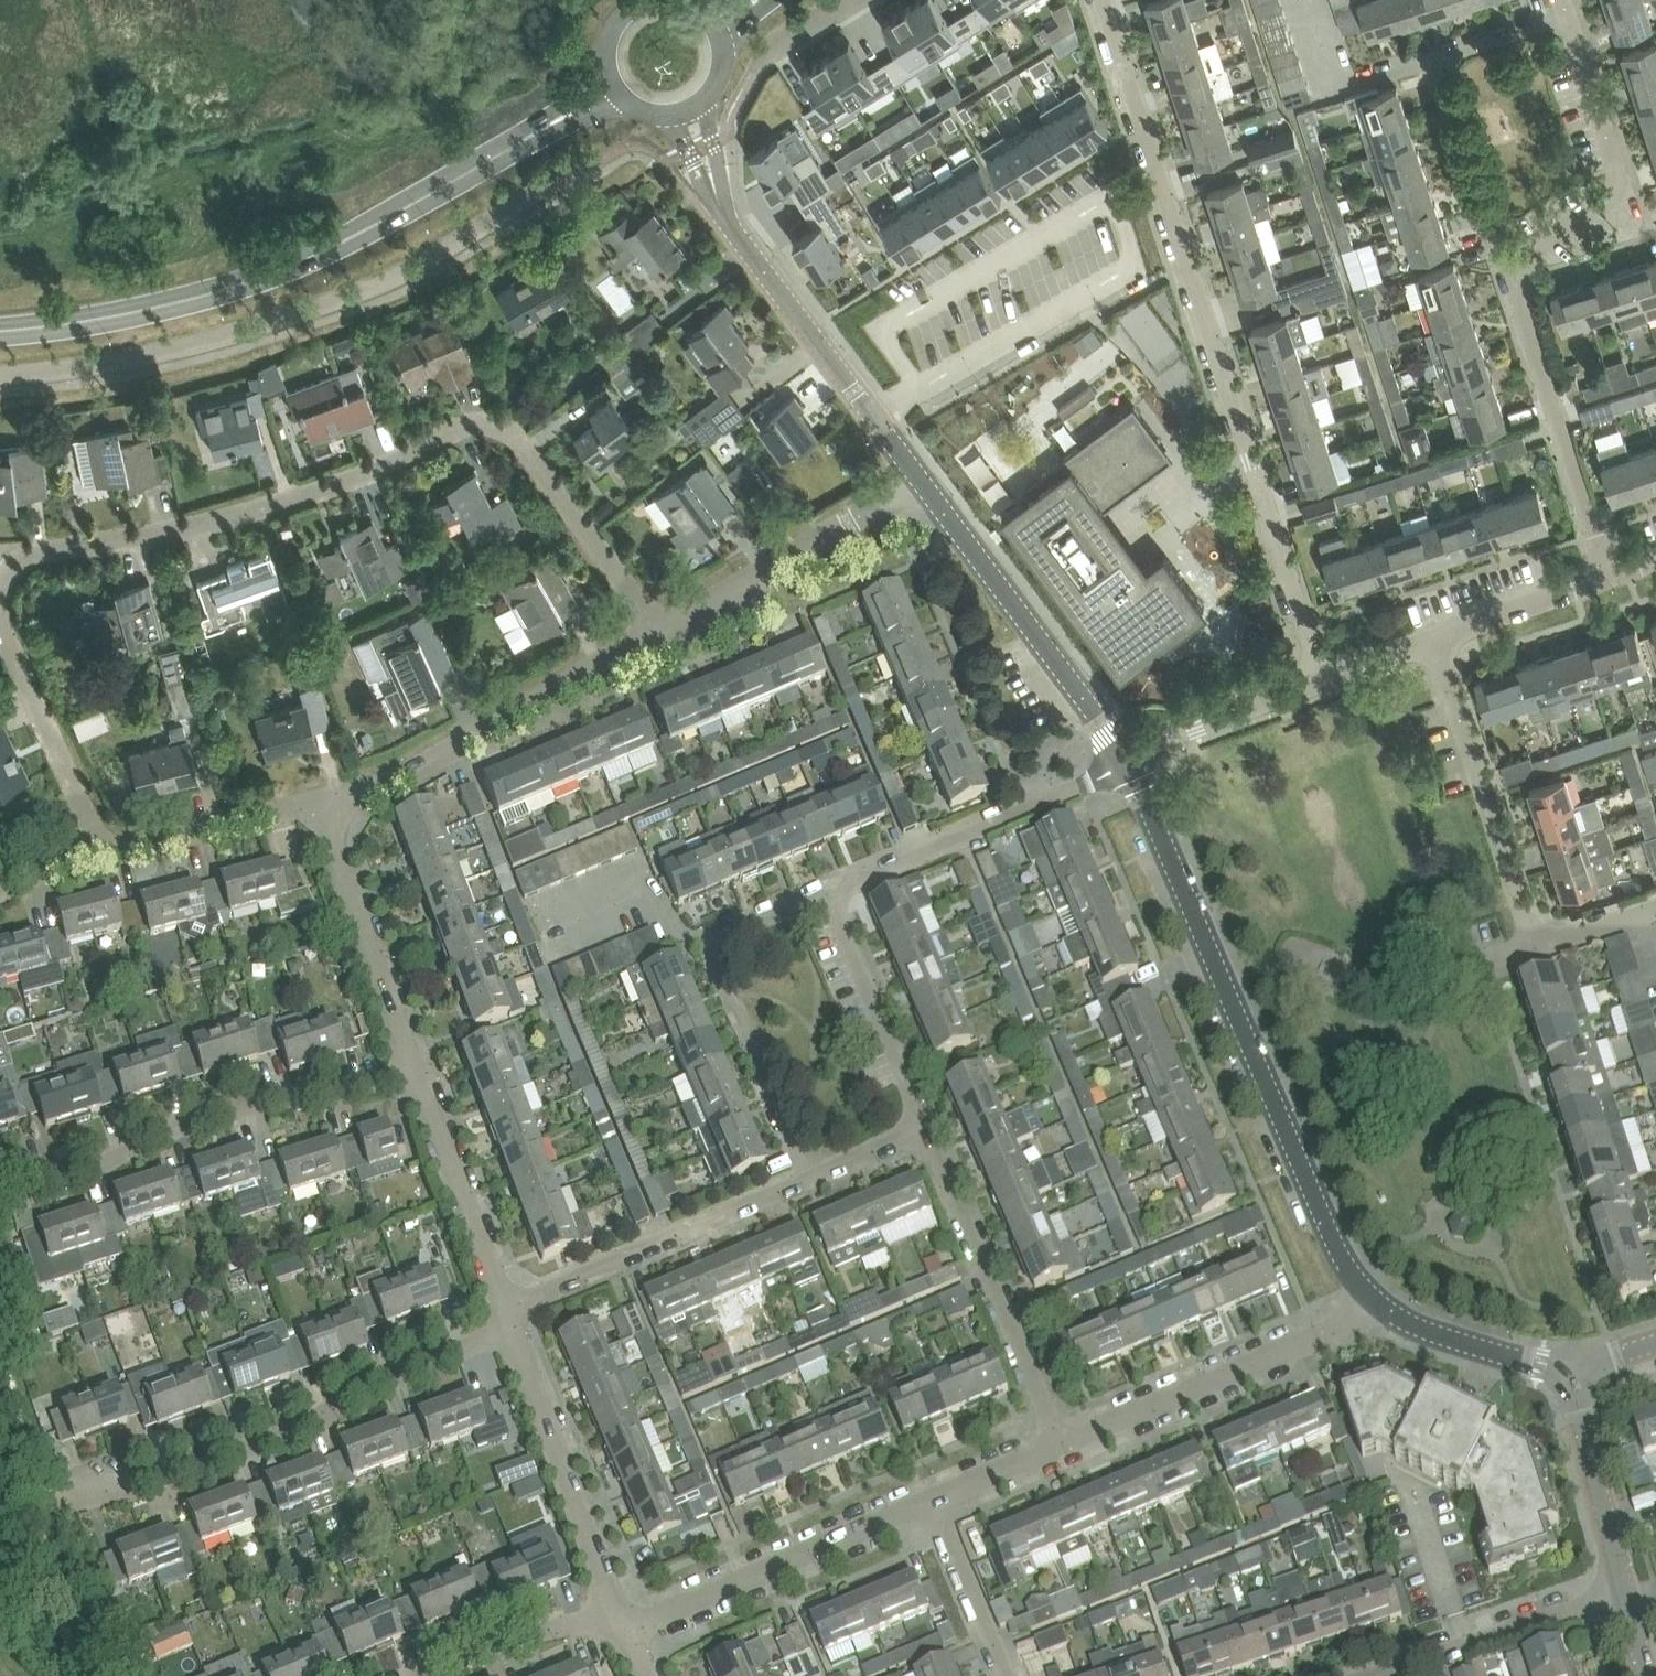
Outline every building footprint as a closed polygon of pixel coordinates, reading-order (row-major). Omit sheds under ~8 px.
[(907,6),(939,58),(963,43),(961,40),(977,30),(966,12),(950,22),(936,0),(917,0),(907,6)] [(983,1),(966,12),(977,30),(1017,5),(1014,0),(982,0),(983,1)] [(1017,5),(1019,9),(1033,0),(1014,0),(1017,5)] [(1148,2),(1157,30),(1192,18),(1208,13),(1204,0),(1191,0),(1186,2),(1186,0),(1155,0),(1148,2)] [(1284,10),(1281,0),(1270,0),(1255,5),(1259,18),(1284,10)] [(1335,6),(1339,18),(1363,11),(1359,0),(1360,0),(1353,0),(1335,6)] [(1359,0),(1363,11),(1367,24),(1371,35),(1398,26),(1390,0),(1360,0),(1359,0)] [(1425,18),(1419,0),(1390,0),(1398,26),(1425,18)] [(1448,0),(1419,0),(1425,18),(1451,9),(1448,0)] [(1477,1),(1477,0),(1448,0),(1451,9),(1477,1)] [(1637,0),(1606,0),(1609,9),(1637,0)] [(1639,29),(1652,25),(1644,0),(1637,0),(1609,9),(1618,36),(1639,29)] [(1245,2),(1233,6),(1242,33),(1254,29),(1245,2)] [(907,6),(884,21),(903,51),(886,61),(899,83),(939,58),(907,6)] [(1263,30),(1288,22),(1284,10),(1259,18),(1263,30)] [(1363,11),(1339,18),(1343,32),(1367,24),(1363,11)] [(1165,56),(1200,45),(1192,18),(1157,30),(1165,56)] [(1267,43),(1292,35),(1288,22),(1263,30),(1267,43)] [(1250,58),(1262,54),(1254,29),(1242,33),(1250,58)] [(1271,55),(1296,47),(1292,35),(1267,43),(1271,55)] [(850,41),(827,56),(859,108),(899,83),(886,61),(869,72),(850,41)] [(1655,73),(1655,42),(1623,53),(1632,80),(1655,73)] [(1173,82),(1209,71),(1200,45),(1165,56),(1173,82)] [(1276,69),(1301,61),(1296,47),(1271,55),(1276,69)] [(1005,48),(993,56),(996,60),(1003,72),(1015,64),(1005,48)] [(1258,84),(1270,81),(1262,54),(1250,58),(1258,84)] [(1045,55),(1037,60),(1044,71),(1052,67),(1045,55)] [(827,56),(803,70),(822,101),(805,111),(818,132),(859,108),(827,56)] [(996,60),(986,66),(994,78),(1003,72),(996,60)] [(1037,60),(1030,65),(1037,76),(1044,71),(1037,60)] [(1279,81),(1304,72),(1301,61),(1276,69),(1279,81)] [(1182,109),(1217,98),(1232,93),(1223,66),(1209,71),(1173,82),(1182,109)] [(1283,93),(1308,85),(1304,72),(1279,81),(1283,93)] [(1655,102),(1655,73),(1632,80),(1641,107),(1655,102)] [(1007,79),(999,84),(1006,95),(1014,90),(1007,79)] [(1267,110),(1279,106),(1270,81),(1258,84),(1267,110)] [(999,84),(991,88),(998,100),(1006,95),(999,84)] [(1288,106),(1292,105),(1313,98),(1308,85),(1283,93),(1288,106)] [(1082,86),(1061,99),(1088,142),(1109,129),(1082,86)] [(1365,92),(1347,98),(1351,112),(1359,109),(1365,128),(1365,129),(1372,126),(1372,125),(1407,114),(1398,87),(1380,93),(1378,88),(1365,92)] [(1190,135),(1225,124),(1217,98),(1182,109),(1190,135)] [(1061,99),(1041,111),(1047,120),(1048,120),(1069,154),(1088,142),(1061,99)] [(1655,131),(1655,102),(1641,107),(1649,133),(1655,131)] [(966,104),(959,109),(966,120),(973,115),(966,104)] [(1279,107),(1264,111),(1266,119),(1284,113),(1279,107)] [(916,111),(904,118),(911,129),(922,122),(916,111)] [(952,113),(944,117),(951,129),(959,124),(952,113)] [(1377,142),(1367,145),(1370,155),(1380,152),(1415,140),(1412,130),(1407,114),(1372,125),(1372,126),(1377,142)] [(1029,131),(1028,131),(1050,166),(1069,154),(1048,120),(1047,120),(1029,131)] [(1314,122),(1302,126),(1308,145),(1320,142),(1314,122)] [(1199,162),(1234,151),(1225,124),(1190,135),(1199,162)] [(1007,138),(1006,139),(1031,178),(1050,166),(1028,131),(1029,131),(1027,126),(1007,138)] [(1294,129),(1248,144),(1254,161),(1269,156),(1300,147),(1294,129)] [(920,133),(912,138),(919,149),(927,144),(920,133)] [(1005,134),(983,147),(1009,191),(1031,178),(1006,139),(1007,138),(1005,134)] [(779,137),(751,155),(775,192),(789,184),(802,205),(825,192),(834,187),(812,150),(794,161),(779,137)] [(870,138),(861,144),(868,155),(877,150),(870,138)] [(912,138),(904,142),(911,154),(914,152),(919,149),(912,138)] [(1415,140),(1380,152),(1370,155),(1363,157),(1367,168),(1372,167),(1377,182),(1389,178),(1424,167),(1415,140)] [(1317,173),(1329,169),(1320,142),(1308,145),(1317,173)] [(1300,147),(1269,156),(1270,158),(1273,169),(1274,170),(1293,164),(1304,160),(1300,148),(1300,147)] [(976,151),(954,165),(957,170),(957,169),(981,208),(1003,195),(976,151)] [(848,152),(836,159),(843,171),(854,164),(848,152)] [(881,156),(873,161),(880,173),(888,168),(881,156)] [(873,161),(866,166),(873,177),(880,173),(873,161)] [(839,167),(827,175),(834,186),(846,179),(839,167)] [(1397,205),(1432,193),(1424,167),(1389,178),(1397,205)] [(939,180),(938,181),(962,220),(981,208),(957,169),(957,170),(939,180)] [(1326,199),(1338,195),(1329,169),(1317,173),(1326,199)] [(936,176),(915,189),(918,193),(919,193),(943,232),(962,220),(938,181),(939,180),(936,176)] [(1247,191),(1243,181),(1209,192),(1217,219),(1269,202),(1271,202),(1268,190),(1261,186),(1247,191)] [(849,183),(839,189),(847,202),(857,196),(849,183)] [(642,188),(591,224),(626,272),(643,269),(661,257),(668,268),(689,253),(642,188)] [(816,227),(795,240),(818,278),(846,260),(832,236),(847,227),(825,192),(802,205),(816,227)] [(901,204),(900,204),(924,244),(943,232),(919,193),(918,193),(901,204)] [(1406,231),(1441,220),(1432,193),(1397,205),(1406,231)] [(1335,227),(1347,223),(1338,195),(1326,199),(1335,227)] [(1226,245),(1261,234),(1256,219),(1272,214),(1269,202),(1217,219),(1226,245)] [(900,204),(879,217),(903,257),(924,244),(900,204)] [(1320,208),(1309,212),(1311,219),(1323,216),(1320,208)] [(1415,258),(1429,254),(1450,247),(1441,220),(1406,231),(1415,258)] [(1325,222),(1313,226),(1320,246),(1331,242),(1325,222)] [(1343,252),(1355,248),(1347,223),(1335,227),(1343,252)] [(1234,272),(1269,261),(1261,234),(1226,245),(1234,272)] [(1355,248),(1343,252),(1355,286),(1355,289),(1368,284),(1384,279),(1380,269),(1365,274),(1364,274),(1355,248)] [(1633,267),(1644,302),(1655,298),(1655,260),(1633,267)] [(1278,288),(1269,261),(1234,272),(1243,299),(1270,291),(1275,306),(1299,298),(1313,293),(1314,294),(1345,284),(1340,269),(1309,279),(1308,278),(1278,288)] [(551,262),(498,292),(512,316),(526,308),(532,317),(570,295),(551,262)] [(1429,302),(1464,291),(1455,264),(1420,275),(1429,302)] [(1624,328),(1650,320),(1644,302),(1633,267),(1607,276),(1618,311),(1624,328)] [(1591,319),(1618,311),(1607,276),(1580,284),(1591,319)] [(1314,294),(1299,299),(1303,311),(1318,306),(1349,296),(1345,284),(1314,294)] [(1370,288),(1368,284),(1355,289),(1356,292),(1364,316),(1381,310),(1373,286),(1370,288)] [(1564,328),(1591,319),(1580,284),(1553,293),(1564,328)] [(1438,329),(1473,317),(1464,291),(1429,302),(1438,329)] [(707,369),(722,388),(745,371),(744,370),(755,362),(745,349),(750,345),(731,320),(736,316),(726,303),(709,316),(704,319),(707,324),(692,335),(714,364),(707,369)] [(635,354),(636,353),(667,329),(653,310),(621,335),(635,354)] [(1261,356),(1296,344),(1309,340),(1300,313),(1252,328),(1261,356)] [(451,317),(386,345),(396,369),(397,369),(401,367),(403,372),(406,377),(407,377),(418,372),(424,370),(426,375),(427,376),(435,372),(443,369),(449,384),(473,373),(467,359),(469,358),(466,352),(451,317)] [(1446,355),(1481,344),(1473,317),(1438,329),(1446,355)] [(1375,350),(1387,346),(1378,318),(1366,321),(1375,350)] [(1355,355),(1367,352),(1358,324),(1347,327),(1355,355)] [(1093,327),(1075,341),(1085,355),(1104,342),(1093,327)] [(375,333),(364,338),(369,352),(381,347),(375,333)] [(610,373),(635,354),(621,335),(595,354),(610,373)] [(354,336),(335,343),(338,353),(358,346),(354,336)] [(1270,382),(1304,371),(1296,344),(1261,356),(1270,382)] [(1441,374),(1435,375),(1439,386),(1439,388),(1442,387),(1442,386),(1455,382),(1490,371),(1490,370),(1481,344),(1446,355),(1446,356),(1436,359),(1441,374)] [(1384,376),(1396,372),(1387,346),(1375,350),(1384,376)] [(1367,352),(1355,355),(1364,381),(1375,377),(1367,352)] [(635,354),(610,373),(618,385),(645,365),(636,353),(635,354)] [(1578,361),(1566,364),(1569,374),(1580,370),(1578,361)] [(1637,370),(1641,381),(1655,376),(1655,364),(1637,370)] [(375,416),(363,387),(356,367),(287,393),(294,414),(300,412),(311,440),(375,416)] [(1614,390),(1641,381),(1637,370),(1611,378),(1614,390)] [(1278,408),(1313,397),(1304,371),(1270,382),(1278,408)] [(1455,382),(1442,386),(1442,387),(1445,396),(1458,392),(1463,408),(1498,396),(1490,371),(1455,382)] [(1393,403),(1404,399),(1396,372),(1384,376),(1393,403)] [(1569,392),(1580,388),(1577,376),(1565,380),(1569,392)] [(1375,377),(1364,381),(1373,407),(1384,403),(1375,377)] [(1588,398),(1609,391),(1614,390),(1611,378),(1584,387),(1588,398)] [(1090,385),(1058,409),(1065,417),(1097,394),(1090,385)] [(1655,398),(1655,385),(1640,391),(1644,402),(1655,398)] [(248,399),(196,412),(201,429),(207,427),(213,453),(230,448),(231,451),(236,449),(236,447),(263,440),(256,414),(267,411),(261,388),(246,392),(248,399)] [(1616,411),(1644,402),(1640,391),(1613,399),(1616,411)] [(802,450),(819,437),(800,411),(805,407),(795,394),(773,411),(776,415),(761,427),(784,457),(799,445),(802,450)] [(1472,435),(1486,430),(1507,424),(1498,396),(1463,408),(1472,435)] [(1287,435),(1321,424),(1313,397),(1278,408),(1287,435)] [(613,463),(630,450),(643,441),(612,398),(598,409),(604,417),(579,434),(589,448),(586,450),(596,463),(607,455),(613,463)] [(1404,399),(1393,403),(1401,428),(1413,424),(1412,423),(1404,399)] [(1586,424),(1607,417),(1617,414),(1616,411),(1613,399),(1581,410),(1586,424)] [(1384,403),(1373,407),(1381,433),(1393,430),(1384,403)] [(725,429),(706,404),(686,419),(705,444),(725,429)] [(1083,443),(1043,473),(1025,487),(1031,495),(1003,516),(1122,676),(1154,653),(1209,611),(1205,606),(1166,553),(1149,566),(1106,509),(1166,464),(1174,458),(1161,441),(1134,405),(1121,415),(1083,443)] [(1413,424),(1401,428),(1412,461),(1435,453),(1435,452),(1431,442),(1424,419),(1412,423),(1413,424)] [(1295,461),(1330,450),(1321,424),(1287,435),(1295,461)] [(118,430),(87,437),(96,484),(126,478),(128,487),(157,480),(152,454),(148,435),(134,438),(132,427),(118,430)] [(1390,460),(1401,457),(1393,430),(1381,433),(1390,460)] [(1621,430),(1595,434),(1597,444),(1622,440),(1621,430)] [(1498,459),(1529,449),(1524,435),(1494,444),(1498,455),(1497,456),(1498,459)] [(1600,448),(1598,449),(1603,464),(1615,499),(1642,490),(1630,455),(1626,440),(1625,440),(1600,448)] [(1471,464),(1497,456),(1498,455),(1494,444),(1467,453),(1471,464)] [(16,505),(16,498),(46,494),(40,445),(9,449),(10,457),(0,458),(0,507),(16,505)] [(1655,486),(1655,447),(1630,455),(1642,490),(1655,486)] [(1304,489),(1325,482),(1338,477),(1330,450),(1295,461),(1304,489)] [(1445,472),(1471,464),(1467,453),(1441,461),(1445,472)] [(747,498),(766,484),(747,458),(727,473),(747,498)] [(1418,481),(1445,472),(1441,461),(1414,469),(1418,481)] [(663,528),(674,519),(693,546),(724,523),(704,496),(719,485),(702,463),(657,497),(646,505),(663,528)] [(1392,489),(1418,481),(1414,469),(1388,478),(1392,489)] [(490,505),(473,472),(446,486),(450,495),(427,507),(437,527),(460,514),(474,541),(493,530),(497,538),(521,526),(506,497),(490,505)] [(1365,498),(1392,489),(1388,478),(1362,486),(1365,498)] [(1339,506),(1365,498),(1362,486),(1335,495),(1339,506)] [(1522,533),(1550,524),(1538,489),(1511,498),(1522,533)] [(1309,519),(1340,509),(1339,506),(1335,495),(1304,505),(1309,519)] [(1496,542),(1522,533),(1511,498),(1485,507),(1496,542)] [(1470,551),(1496,542),(1485,507),(1458,515),(1470,551)] [(1443,559),(1470,551),(1458,515),(1432,524),(1443,559)] [(343,544),(319,555),(328,575),(352,564),(365,590),(392,578),(403,573),(409,570),(396,543),(384,548),(379,551),(376,546),(378,545),(381,543),(382,543),(372,520),(339,535),(343,544)] [(1417,568),(1443,559),(1432,524),(1405,532),(1417,568)] [(1390,576),(1417,568),(1405,532),(1379,541),(1390,576)] [(1364,585),(1353,550),(1347,534),(1320,543),(1337,594),(1364,585)] [(1364,585),(1390,576),(1379,541),(1353,550),(1364,585)] [(515,580),(502,587),(513,605),(521,620),(504,630),(515,649),(532,639),(565,620),(562,615),(549,592),(565,583),(548,553),(531,563),(534,568),(515,580)] [(271,566),(267,554),(245,562),(244,560),(227,566),(232,579),(228,581),(225,573),(197,583),(208,614),(201,616),(206,632),(221,626),(220,622),(246,614),(240,597),(250,593),(251,595),(253,596),(255,597),(262,596),(267,612),(275,609),(276,612),(282,610),(281,607),(289,604),(275,564),(271,566)] [(654,567),(644,574),(652,585),(662,577),(654,567)] [(414,602),(434,593),(424,571),(403,580),(414,602)] [(129,644),(164,634),(149,581),(114,590),(117,600),(90,607),(100,645),(127,638),(129,644)] [(874,628),(908,613),(897,587),(863,602),(874,628)] [(410,619),(353,644),(369,679),(392,669),(399,686),(408,706),(442,690),(440,685),(429,660),(446,653),(437,633),(432,621),(428,611),(410,619)] [(885,653),(919,639),(908,613),(874,628),(885,653)] [(825,649),(836,645),(825,618),(814,623),(825,649)] [(1626,688),(1653,679),(1648,663),(1637,628),(1609,637),(1621,672),(1625,685),(1626,688)] [(1598,693),(1625,685),(1621,672),(1609,637),(1583,646),(1594,681),(1598,693)] [(896,679),(930,664),(919,639),(885,653),(896,679)] [(798,686),(824,675),(810,642),(784,653),(798,686)] [(836,675),(847,670),(836,645),(825,649),(836,675)] [(181,646),(159,652),(165,676),(167,685),(189,679),(187,671),(181,646)] [(1572,703),(1598,693),(1594,681),(1583,646),(1557,654),(1568,689),(1572,703)] [(772,697),(798,686),(784,653),(758,664),(772,697)] [(1547,717),(1562,712),(1556,693),(1568,689),(1557,654),(1530,663),(1541,698),(1547,715),(1547,717)] [(1547,715),(1541,698),(1530,663),(1504,671),(1515,707),(1528,702),(1533,719),(1547,715)] [(747,708),(772,697),(758,664),(733,675),(747,708)] [(907,704),(941,690),(930,664),(896,679),(907,704)] [(847,701),(858,696),(847,670),(836,675),(847,701)] [(1488,715),(1515,707),(1504,671),(1476,680),(1488,715)] [(721,719),(747,708),(733,675),(707,686),(721,719)] [(189,679),(167,685),(170,697),(193,691),(189,679)] [(267,758),(316,745),(312,730),(328,725),(318,685),(300,689),(304,704),(256,717),(267,758)] [(696,730),(721,719),(707,686),(682,697),(696,730)] [(918,730),(952,715),(941,690),(907,704),(918,730)] [(858,726),(869,721),(858,696),(847,701),(858,726)] [(667,758),(683,751),(677,737),(696,730),(682,697),(655,708),(668,737),(660,740),(667,758)] [(815,725),(821,737),(846,726),(841,714),(831,718),(815,725)] [(627,760),(654,748),(639,715),(613,726),(627,760)] [(952,715),(918,730),(929,755),(963,741),(958,731),(962,729),(956,715),(952,716),(952,715)] [(85,717),(73,721),(80,739),(92,734),(85,717)] [(869,751),(880,747),(869,721),(858,726),(869,751)] [(797,732),(793,722),(785,726),(790,736),(789,736),(795,748),(821,737),(815,725),(797,732)] [(3,723),(0,724),(0,790),(28,778),(21,761),(18,763),(13,753),(16,752),(3,723)] [(1639,725),(1613,733),(1617,746),(1642,738),(1643,738),(1641,730),(1639,725)] [(1641,730),(1643,738),(1642,738),(1644,745),(1655,741),(1655,725),(1641,730)] [(143,791),(194,777),(185,743),(188,742),(184,726),(169,730),(173,744),(133,755),(143,791)] [(602,770),(627,760),(613,726),(587,737),(602,770)] [(1613,733),(1587,742),(1591,755),(1617,746),(1613,733)] [(841,735),(822,743),(827,754),(846,746),(841,735)] [(769,759),(795,748),(789,736),(764,747),(769,759)] [(576,781),(602,770),(587,737),(562,748),(576,781)] [(940,781),(974,766),(963,741),(929,755),(940,781)] [(1587,742),(1560,751),(1564,763),(1591,755),(1587,742)] [(822,743),(803,751),(808,763),(827,754),(822,743)] [(743,770),(769,759),(764,747),(738,758),(743,770)] [(880,777),(891,772),(880,747),(869,751),(880,777)] [(551,792),(576,781),(562,748),(536,758),(551,792)] [(1633,748),(1621,752),(1623,757),(1632,785),(1644,781),(1635,754),(1633,748)] [(1534,759),(1532,760),(1537,772),(1538,772),(1564,763),(1560,751),(1534,759)] [(1643,756),(1651,781),(1655,780),(1655,752),(1643,756)] [(1531,755),(1502,765),(1507,782),(1537,772),(1532,760),(1531,755)] [(790,757),(771,765),(776,776),(790,770),(795,768),(790,757)] [(554,800),(551,792),(536,758),(511,769),(528,811),(554,800)] [(717,781),(743,770),(738,758),(712,769),(717,781)] [(771,765),(752,773),(756,784),(762,782),(776,776),(771,765)] [(951,807),(985,793),(974,766),(940,781),(951,807)] [(844,793),(858,827),(885,816),(876,796),(871,782),(873,781),(868,767),(852,774),(858,787),(844,793)] [(528,811),(511,769),(484,780),(499,814),(500,813),(506,826),(529,816),(527,811),(528,811)] [(683,796),(717,781),(712,769),(678,783),(683,796)] [(901,797),(891,772),(880,777),(891,803),(905,797),(904,796),(901,797)] [(1565,776),(1531,788),(1539,815),(1574,804),(1565,776)] [(739,778),(720,787),(725,798),(744,789),(739,778)] [(1644,781),(1632,785),(1642,813),(1653,809),(1644,781)] [(650,810),(683,796),(678,783),(644,798),(650,810)] [(474,819),(486,816),(474,785),(460,790),(471,820),(474,819)] [(720,787),(701,795),(705,806),(725,798),(720,787)] [(813,791),(787,802),(793,815),(807,849),(833,838),(818,804),(813,791)] [(833,838),(858,827),(844,793),(818,804),(833,838)] [(904,832),(918,826),(905,797),(891,803),(895,812),(904,832)] [(623,821),(650,810),(644,798),(618,809),(623,821)] [(1574,804),(1539,815),(1548,842),(1605,823),(1597,798),(1575,805),(1574,804)] [(688,800),(669,808),(673,819),(693,811),(688,800)] [(407,843),(442,830),(432,804),(397,816),(407,843)] [(669,808),(649,817),(654,828),(673,819),(669,808)] [(780,821),(775,808),(762,813),(767,826),(782,860),(807,849),(793,815),(780,821)] [(597,832),(623,821),(618,809),(592,820),(597,832)] [(1642,813),(1650,838),(1655,835),(1655,818),(1653,809),(1642,813)] [(754,831),(742,837),(756,871),(758,875),(773,869),(771,864),(782,860),(767,826),(762,813),(749,819),(754,831)] [(484,844),(495,840),(486,816),(474,819),(484,844)] [(1059,824),(1023,839),(1034,865),(1050,858),(1085,844),(1073,818),(1059,824)] [(572,843),(597,832),(592,820),(567,831),(572,843)] [(1605,823),(1548,842),(1557,868),(1591,857),(1608,851),(1614,849),(1606,824),(1605,824),(1605,823)] [(626,855),(637,850),(627,826),(615,831),(626,855)] [(417,869),(451,856),(442,830),(407,843),(417,869)] [(723,830),(711,835),(716,848),(731,881),(741,877),(743,882),(758,875),(756,871),(742,837),(728,842),(723,830)] [(546,854),(572,843),(567,831),(541,842),(546,854)] [(613,860),(626,855),(615,831),(603,836),(613,860)] [(705,892),(731,881),(711,835),(699,840),(704,853),(691,858),(705,892)] [(1644,839),(1655,873),(1655,872),(1655,835),(1650,838),(1644,839)] [(600,866),(613,860),(603,836),(590,842),(600,866)] [(494,870),(505,866),(495,840),(484,844),(494,870)] [(546,854),(541,842),(515,852),(512,844),(504,847),(513,866),(519,864),(520,865),(546,854)] [(589,871),(600,866),(590,842),(577,847),(589,871)] [(684,843),(658,854),(665,869),(664,870),(667,877),(658,880),(670,898),(675,896),(679,903),(689,899),(703,893),(705,892),(698,875),(692,863),(691,858),(685,845),(684,843)] [(1050,858),(1037,864),(1048,890),(1061,884),(1095,869),(1085,844),(1050,858)] [(575,877),(589,871),(577,847),(565,852),(575,877)] [(469,861),(465,852),(452,857),(451,856),(417,869),(427,895),(461,882),(455,866),(469,861)] [(563,882),(575,877),(565,852),(553,857),(563,882)] [(991,852),(977,858),(988,884),(998,880),(1002,878),(993,858),(991,852)] [(551,887),(563,882),(553,857),(540,863),(551,887)] [(1591,857),(1557,868),(1566,895),(1567,895),(1600,884),(1591,857)] [(969,892),(980,887),(968,861),(955,867),(966,893),(969,892)] [(276,863),(249,871),(258,906),(275,902),(281,918),(313,909),(315,909),(308,890),(298,893),(292,867),(278,871),(277,865),(276,863)] [(539,892),(551,887),(540,863),(529,868),(539,892)] [(504,896),(516,892),(505,866),(494,870),(504,896)] [(525,898),(539,892),(529,868),(514,874),(525,898)] [(1061,884),(1048,890),(1058,915),(1072,910),(1106,895),(1110,893),(1103,877),(1099,878),(1095,869),(1061,884)] [(223,885),(210,889),(217,915),(218,917),(258,906),(249,871),(221,878),(221,879),(223,885)] [(998,880),(988,884),(999,910),(1009,905),(998,880)] [(436,921),(471,908),(461,882),(427,895),(436,921)] [(196,885),(168,892),(178,928),(180,936),(206,946),(213,930),(221,928),(218,917),(217,915),(210,889),(198,892),(196,886),(196,885)] [(991,913),(980,887),(969,892),(980,918),(991,913)] [(911,900),(906,888),(872,903),(883,929),(918,914),(933,908),(927,893),(911,900)] [(151,935),(178,928),(168,892),(141,900),(143,907),(130,910),(137,936),(150,932),(151,935)] [(514,922),(525,918),(516,892),(504,896),(514,922)] [(118,913),(112,893),(85,901),(94,937),(121,930),(123,939),(137,936),(130,910),(118,913)] [(1083,935),(1117,920),(1106,895),(1072,910),(1058,915),(1069,941),(1083,935)] [(59,964),(71,961),(67,944),(94,937),(85,901),(57,908),(64,935),(52,938),(59,964)] [(1009,905),(999,910),(1010,936),(1021,931),(1020,930),(1010,906),(1009,905)] [(446,947),(480,934),(471,908),(436,921),(440,931),(436,933),(442,949),(446,947)] [(991,944),(1002,939),(991,913),(980,918),(991,944)] [(894,955),(928,940),(918,914),(883,929),(894,955)] [(525,918),(514,922),(524,949),(536,944),(525,918)] [(1069,941),(1065,943),(1076,968),(1076,969),(1094,961),(1128,947),(1117,920),(1083,935),(1069,941)] [(649,957),(662,952),(652,927),(639,933),(649,957)] [(1021,931),(1010,936),(1021,961),(1032,956),(1021,931)] [(26,932),(10,937),(11,939),(11,941),(10,941),(20,977),(23,989),(38,985),(45,988),(64,983),(59,964),(52,938),(39,941),(38,935),(37,934),(27,937),(26,935),(26,932)] [(637,963),(649,957),(639,933),(627,938),(637,963)] [(485,947),(480,934),(446,947),(456,973),(490,960),(504,955),(499,942),(485,947)] [(625,968),(637,963),(627,938),(615,943),(625,968)] [(1001,969),(1013,964),(1002,939),(991,944),(1001,969)] [(905,980),(939,965),(928,940),(894,955),(905,980)] [(20,977),(10,941),(0,944),(0,982),(20,977)] [(612,973),(625,968),(615,943),(602,949),(612,973)] [(536,944),(524,949),(534,974),(545,970),(536,944)] [(1615,981),(1640,973),(1631,946),(1606,954),(1615,981)] [(1100,976),(1090,980),(1094,989),(1099,1002),(1100,1004),(1134,990),(1128,977),(1139,972),(1128,947),(1094,961),(1100,976)] [(599,979),(612,973),(602,949),(589,954),(599,979)] [(588,983),(599,979),(589,954),(577,959),(588,983)] [(1032,956),(1021,961),(1032,987),(1043,983),(1032,956)] [(688,984),(677,957),(644,971),(641,965),(625,972),(639,1004),(688,984)] [(574,989),(588,983),(577,959),(564,965),(574,989)] [(500,986),(499,985),(490,960),(456,973),(465,999),(500,986)] [(299,961),(289,964),(292,974),(298,973),(301,967),(299,961)] [(1531,1008),(1579,992),(1577,985),(1583,973),(1583,971),(1564,961),(1561,961),(1557,969),(1522,981),(1531,1008)] [(1012,995),(1025,990),(1013,964),(1001,969),(1012,995)] [(562,994),(573,989),(574,989),(564,965),(552,969),(562,994)] [(916,1006),(950,991),(939,965),(905,980),(916,1006)] [(202,967),(190,971),(192,981),(205,977),(202,967)] [(545,970),(534,974),(544,1000),(545,1001),(547,1007),(558,1003),(556,997),(545,970)] [(1622,1008),(1648,1000),(1640,973),(1615,981),(1623,1007),(1622,1008)] [(510,1016),(524,1011),(513,980),(499,985),(500,986),(465,999),(475,1026),(509,1014),(510,1016)] [(1043,983),(1032,987),(1042,1012),(1054,1008),(1043,983)] [(650,1030),(699,1009),(688,984),(639,1004),(650,1030)] [(577,1031),(589,1026),(573,989),(562,994),(577,1031)] [(1023,1021),(1036,1016),(1025,990),(1012,995),(1023,1021)] [(1134,990),(1100,1004),(1105,1016),(1101,1022),(1111,1044),(1126,1037),(1161,1023),(1149,996),(1138,1001),(1134,990)] [(927,1031),(961,1016),(950,991),(916,1006),(927,1031)] [(1539,1034),(1575,1023),(1587,1019),(1588,1019),(1579,992),(1531,1008),(1539,1034)] [(75,1000),(70,1008),(79,1014),(85,1006),(75,1000)] [(1655,1027),(1655,1026),(1655,1023),(1648,1000),(1622,1008),(1630,1034),(1655,1027)] [(558,1003),(547,1007),(561,1040),(572,1036),(558,1003)] [(676,1049),(710,1035),(699,1009),(650,1030),(655,1043),(670,1037),(676,1049)] [(274,1020),(260,1025),(268,1048),(281,1044),(283,1050),(290,1072),(317,1064),(306,1029),(302,1016),(275,1024),(274,1020)] [(938,1058),(958,1049),(972,1043),(961,1016),(927,1031),(938,1058)] [(355,1044),(347,1018),(332,1023),(331,1021),(306,1029),(317,1064),(344,1055),(342,1048),(355,1044)] [(1583,1050),(1588,1048),(1595,1046),(1587,1019),(1575,1023),(1539,1034),(1548,1061),(1553,1060),(1553,1059),(1583,1050)] [(1137,1063),(1172,1048),(1161,1023),(1126,1037),(1132,1050),(1116,1056),(1121,1069),(1137,1062),(1137,1063)] [(268,1048),(260,1025),(249,1028),(248,1026),(220,1035),(231,1068),(258,1060),(256,1053),(268,1048)] [(588,1056),(599,1051),(589,1026),(577,1031),(588,1056)] [(1655,1055),(1655,1030),(1655,1027),(1630,1034),(1639,1061),(1655,1055)] [(175,1029),(135,1042),(137,1048),(141,1060),(152,1094),(179,1085),(179,1083),(177,1078),(189,1074),(182,1050),(175,1029)] [(1063,1064),(1075,1059),(1064,1032),(1052,1037),(1063,1064)] [(13,1033),(3,1036),(6,1047),(7,1049),(17,1045),(13,1033)] [(204,1077),(231,1068),(220,1035),(194,1043),(195,1046),(182,1050),(189,1074),(202,1070),(204,1077)] [(687,1075),(720,1060),(710,1035),(676,1049),(687,1075)] [(499,1036),(464,1049),(474,1076),(509,1063),(520,1059),(514,1042),(503,1046),(499,1036)] [(572,1066),(583,1061),(572,1036),(561,1040),(572,1066)] [(1044,1072),(1057,1067),(1045,1040),(1033,1045),(1044,1072)] [(1595,1046),(1588,1048),(1583,1050),(1553,1059),(1553,1060),(1561,1085),(1561,1086),(1605,1072),(1597,1045),(1595,1046)] [(1148,1088),(1183,1074),(1172,1048),(1137,1063),(1148,1088)] [(599,1083),(610,1078),(599,1051),(588,1056),(599,1083)] [(96,1055),(56,1067),(59,1074),(62,1085),(73,1119),(75,1118),(76,1123),(90,1118),(89,1114),(100,1110),(100,1109),(98,1103),(110,1099),(102,1075),(96,1055)] [(1649,1087),(1655,1084),(1655,1055),(1639,1061),(1647,1087),(1649,1087)] [(1075,1059),(1063,1064),(1074,1090),(1086,1084),(1079,1068),(1075,1059)] [(125,1102),(152,1094),(141,1060),(115,1069),(115,1071),(102,1075),(110,1099),(123,1095),(125,1102)] [(697,1100),(731,1086),(720,1060),(687,1075),(697,1100)] [(583,1092),(594,1088),(583,1061),(572,1066),(583,1092)] [(509,1063),(474,1076),(484,1102),(519,1089),(509,1063)] [(8,1131),(7,1129),(7,1126),(17,1123),(17,1121),(15,1116),(27,1112),(19,1088),(19,1086),(13,1067),(0,1071),(0,1133),(8,1131)] [(959,1108),(994,1094),(983,1067),(948,1082),(959,1108)] [(1055,1098),(1068,1092),(1057,1067),(1044,1072),(1055,1098)] [(1614,1098),(1605,1072),(1561,1086),(1561,1085),(1553,1087),(1562,1115),(1598,1103),(1614,1098)] [(1143,1119),(1159,1113),(1159,1114),(1193,1099),(1189,1089),(1193,1087),(1187,1073),(1183,1075),(1183,1074),(1148,1088),(1153,1101),(1138,1107),(1143,1119)] [(59,1074),(19,1086),(19,1088),(27,1112),(40,1108),(41,1113),(46,1128),(73,1119),(62,1085),(59,1074)] [(610,1108),(621,1103),(610,1078),(599,1083),(610,1108)] [(1085,1115),(1097,1110),(1086,1084),(1074,1090),(1085,1115)] [(693,1132),(698,1130),(708,1126),(742,1112),(731,1086),(697,1100),(682,1107),(693,1132)] [(594,1118),(605,1113),(594,1088),(583,1092),(594,1118)] [(494,1128),(528,1115),(519,1089),(484,1102),(494,1128)] [(1068,1092),(1055,1098),(1066,1122),(1066,1123),(1078,1118),(1068,1092)] [(970,1134),(1005,1119),(1004,1118),(994,1094),(959,1108),(970,1134)] [(1570,1141),(1606,1129),(1622,1125),(1614,1098),(1598,1103),(1562,1115),(1570,1141)] [(1170,1139),(1204,1125),(1193,1099),(1159,1114),(1170,1139)] [(621,1134),(632,1129),(621,1103),(610,1108),(621,1134)] [(1096,1141),(1108,1136),(1097,1110),(1085,1115),(1096,1141)] [(1005,1119),(970,1134),(975,1144),(971,1145),(978,1161),(981,1159),(1016,1145),(1015,1143),(1033,1135),(1022,1111),(1004,1118),(1005,1119)] [(709,1156),(719,1151),(753,1137),(742,1112),(708,1126),(698,1130),(708,1155),(709,1156)] [(605,1144),(616,1139),(605,1113),(594,1118),(605,1144)] [(503,1154),(538,1141),(528,1115),(494,1128),(503,1154)] [(1078,1118),(1066,1123),(1071,1135),(1077,1149),(1089,1143),(1078,1118)] [(365,1170),(376,1166),(397,1160),(385,1125),(358,1133),(360,1141),(348,1145),(356,1172),(364,1169),(365,1170)] [(1181,1165),(1215,1150),(1204,1125),(1170,1139),(1181,1165)] [(1579,1167),(1615,1156),(1631,1151),(1622,1125),(1606,1129),(1570,1141),(1579,1167)] [(632,1160),(643,1155),(632,1129),(621,1134),(632,1160)] [(1107,1166),(1119,1161),(1108,1136),(1096,1141),(1107,1166)] [(764,1163),(753,1137),(719,1151),(709,1156),(708,1155),(703,1157),(715,1184),(730,1177),(730,1178),(764,1163)] [(616,1169),(627,1165),(616,1139),(605,1144),(616,1169)] [(335,1149),(333,1141),(306,1150),(317,1187),(344,1178),(344,1176),(356,1172),(348,1145),(335,1149)] [(513,1180),(548,1167),(538,1141),(503,1154),(513,1180)] [(1089,1143),(1077,1149),(1088,1174),(1100,1169),(1089,1143)] [(992,1185),(1026,1170),(1026,1169),(1016,1145),(981,1159),(992,1185)] [(248,1148),(220,1157),(232,1193),(238,1211),(267,1209),(267,1211),(280,1207),(277,1196),(268,1170),(256,1174),(254,1168),(248,1148)] [(291,1195),(317,1187),(306,1150),(279,1159),(281,1166),(268,1170),(277,1196),(290,1192),(291,1195)] [(1226,1176),(1215,1150),(1181,1165),(1165,1172),(1170,1183),(1186,1176),(1192,1191),(1226,1176)] [(1592,1192),(1627,1181),(1639,1177),(1631,1151),(1615,1156),(1579,1167),(1588,1194),(1592,1193),(1592,1192)] [(643,1155),(632,1160),(642,1184),(653,1179),(643,1155)] [(205,1201),(232,1193),(220,1157),(193,1165),(196,1172),(183,1176),(192,1203),(204,1199),(205,1201)] [(1117,1191),(1129,1186),(1119,1161),(1107,1166),(1117,1191)] [(1026,1170),(992,1185),(996,1194),(993,1195),(1000,1212),(1003,1210),(1037,1196),(1037,1195),(1053,1188),(1042,1162),(1026,1169),(1026,1170)] [(624,1197),(638,1191),(627,1165),(616,1169),(626,1194),(623,1195),(624,1197)] [(523,1206),(557,1193),(548,1167),(513,1180),(523,1206)] [(1098,1199),(1111,1194),(1100,1169),(1088,1174),(1098,1199)] [(171,1180),(169,1173),(141,1182),(153,1218),(180,1209),(179,1207),(192,1203),(183,1176),(171,1180)] [(1194,1221),(1203,1217),(1237,1202),(1226,1176),(1192,1191),(1183,1195),(1194,1221)] [(653,1179),(642,1184),(656,1217),(670,1211),(657,1181),(656,1178),(653,1179)] [(907,1223),(933,1212),(918,1178),(892,1189),(907,1223)] [(1627,1181),(1592,1192),(1592,1193),(1600,1218),(1601,1219),(1648,1204),(1644,1191),(1632,1195),(1627,1181)] [(153,1218),(141,1182),(114,1190),(120,1208),(108,1212),(116,1238),(128,1234),(126,1227),(153,1218)] [(1128,1217),(1140,1212),(1129,1186),(1117,1191),(1128,1217)] [(867,1200),(882,1234),(907,1223),(892,1189),(867,1200)] [(636,1226),(650,1219),(638,1191),(624,1197),(636,1226)] [(532,1232),(567,1219),(557,1193),(523,1206),(532,1232)] [(1109,1225),(1122,1220),(1111,1194),(1098,1199),(1109,1225)] [(1014,1236),(1048,1221),(1037,1196),(1003,1210),(1014,1236)] [(863,1261),(888,1250),(882,1234),(867,1200),(856,1205),(854,1200),(841,1206),(842,1210),(841,1211),(862,1260),(863,1261)] [(376,1222),(389,1217),(383,1203),(371,1207),(376,1222)] [(1600,1218),(1593,1220),(1602,1248),(1637,1236),(1652,1231),(1649,1224),(1652,1218),(1648,1205),(1648,1204),(1601,1219),(1600,1218)] [(93,1209),(66,1217),(77,1253),(82,1269),(83,1269),(122,1257),(116,1238),(108,1212),(95,1216),(93,1210),(93,1209)] [(1246,1211),(1220,1222),(1225,1235),(1228,1240),(1257,1227),(1250,1211),(1250,1209),(1246,1211)] [(841,1211),(815,1222),(822,1239),(826,1248),(830,1256),(856,1245),(841,1211)] [(1138,1241),(1150,1236),(1140,1212),(1128,1217),(1138,1241)] [(595,1239),(586,1213),(568,1220),(567,1219),(532,1232),(542,1259),(577,1246),(595,1239)] [(1462,1224),(1461,1226),(1462,1228),(1464,1228),(1466,1226),(1476,1228),(1472,1219),(1471,1216),(1465,1224),(1462,1224)] [(41,1233),(28,1238),(35,1259),(37,1264),(43,1282),(83,1269),(77,1253),(66,1217),(39,1226),(39,1227),(41,1233)] [(1109,1225),(1108,1225),(1121,1256),(1134,1251),(1131,1245),(1132,1245),(1122,1220),(1109,1225)] [(1048,1221),(1014,1236),(1018,1246),(1014,1248),(1020,1261),(1020,1262),(1024,1260),(1024,1261),(1059,1246),(1048,1221)] [(1200,1246),(1225,1235),(1220,1222),(1194,1233),(1200,1246)] [(789,1228),(773,1235),(775,1239),(774,1239),(789,1274),(795,1288),(822,1277),(816,1263),(809,1248),(801,1228),(791,1232),(789,1228)] [(1194,1233),(1169,1244),(1174,1257),(1200,1246),(1194,1233)] [(758,1246),(749,1250),(764,1285),(770,1299),(771,1301),(782,1296),(776,1280),(789,1274),(774,1239),(772,1235),(757,1242),(758,1246)] [(1637,1236),(1602,1248),(1610,1274),(1645,1263),(1655,1259),(1655,1252),(1654,1248),(1642,1251),(1637,1236)] [(1059,1246),(1024,1261),(1025,1262),(1031,1278),(1036,1288),(1056,1279),(1065,1275),(1066,1279),(1086,1270),(1073,1240),(1070,1241),(1059,1246)] [(1169,1244),(1143,1255),(1149,1267),(1159,1263),(1166,1260),(1173,1257),(1174,1257),(1169,1244)] [(749,1250),(723,1261),(738,1296),(744,1310),(770,1299),(764,1285),(749,1250)] [(1123,1278),(1149,1267),(1143,1255),(1118,1266),(1123,1278)] [(1253,1301),(1280,1289),(1265,1255),(1239,1266),(1253,1301)] [(301,1259),(288,1263),(292,1275),(305,1271),(301,1259)] [(719,1320),(713,1306),(738,1296),(723,1261),(698,1272),(719,1320)] [(292,1275),(288,1263),(271,1268),(275,1280),(292,1275)] [(1619,1301),(1654,1290),(1645,1263),(1610,1274),(1619,1301)] [(937,1290),(942,1288),(962,1279),(956,1265),(931,1276),(932,1279),(937,1290)] [(1098,1289),(1123,1278),(1118,1266),(1092,1277),(1098,1289)] [(1228,1311),(1253,1301),(1239,1266),(1213,1277),(1228,1311)] [(260,1268),(246,1273),(251,1286),(264,1282),(260,1268)] [(450,1294),(441,1269),(428,1274),(427,1271),(400,1281),(413,1316),(439,1306),(437,1299),(450,1294)] [(698,1272),(672,1283),(687,1317),(692,1330),(706,1324),(707,1325),(719,1320),(698,1272)] [(380,1273),(356,1282),(359,1289),(363,1300),(371,1323),(383,1319),(386,1324),(386,1326),(413,1316),(400,1281),(385,1286),(380,1273)] [(1073,1302),(1073,1300),(1098,1289),(1092,1277),(1067,1287),(1067,1288),(1073,1302)] [(1202,1322),(1228,1311),(1213,1277),(1188,1288),(1202,1322)] [(188,1278),(176,1281),(179,1291),(191,1287),(188,1278)] [(911,1301),(937,1290),(932,1279),(906,1290),(911,1301)] [(663,1346),(680,1338),(673,1323),(687,1317),(672,1283),(646,1294),(655,1314),(660,1328),(656,1330),(663,1346)] [(1156,1287),(1132,1298),(1137,1310),(1151,1344),(1177,1333),(1162,1299),(1161,1299),(1156,1287)] [(906,1290),(905,1288),(879,1299),(885,1312),(911,1301),(906,1290)] [(941,1298),(946,1311),(945,1312),(948,1321),(975,1309),(973,1305),(971,1300),(965,1288),(945,1296),(941,1298)] [(1047,1313),(1073,1302),(1067,1288),(1041,1300),(1047,1313)] [(1177,1333),(1202,1322),(1188,1288),(1162,1299),(1177,1333)] [(182,1292),(170,1297),(173,1305),(185,1301),(182,1292)] [(851,1326),(885,1312),(879,1299),(876,1292),(843,1306),(851,1326)] [(946,1311),(941,1298),(914,1309),(919,1320),(943,1310),(945,1312),(946,1311)] [(340,1359),(367,1349),(359,1328),(371,1323),(363,1300),(350,1305),(354,1316),(328,1326),(340,1359)] [(637,1336),(648,1331),(637,1305),(623,1311),(634,1337),(637,1336)] [(893,1331),(919,1320),(914,1309),(888,1320),(893,1331)] [(1126,1355),(1151,1344),(1137,1310),(1111,1321),(1126,1355)] [(44,1320),(43,1320),(45,1327),(48,1336),(50,1336),(64,1331),(59,1315),(44,1320)] [(818,1342),(844,1330),(838,1317),(813,1329),(818,1342)] [(899,1346),(893,1331),(888,1320),(855,1335),(859,1346),(871,1341),(872,1345),(886,1351),(899,1346)] [(1100,1366),(1126,1355),(1111,1321),(1086,1332),(1100,1366)] [(283,1323),(244,1338),(245,1341),(250,1355),(263,1388),(265,1392),(280,1386),(279,1382),(289,1378),(287,1371),(299,1366),(290,1343),(283,1323)] [(573,1364),(607,1349),(596,1323),(562,1337),(573,1364)] [(313,1369),(340,1359),(328,1326),(302,1335),(303,1338),(290,1343),(299,1366),(311,1362),(313,1369)] [(793,1353),(818,1342),(813,1329),(787,1340),(793,1353)] [(659,1357),(648,1331),(637,1336),(648,1362),(659,1357)] [(761,1351),(753,1332),(728,1343),(741,1373),(742,1374),(767,1363),(762,1351),(761,1351)] [(1074,1377),(1100,1366),(1086,1332),(1059,1343),(1074,1377)] [(827,1360),(859,1346),(855,1335),(854,1333),(821,1347),(827,1360)] [(61,1335),(49,1339),(53,1351),(65,1347),(61,1335)] [(767,1363),(793,1353),(787,1340),(762,1351),(767,1363)] [(245,1341),(206,1355),(212,1372),(221,1395),(233,1391),(235,1396),(236,1398),(262,1388),(245,1341)] [(704,1354),(702,1354),(707,1365),(708,1365),(716,1383),(741,1373),(728,1343),(704,1354)] [(800,1371),(827,1360),(821,1347),(795,1359),(800,1371)] [(584,1389),(618,1375),(607,1349),(573,1364),(584,1389)] [(983,1401),(1009,1390),(994,1355),(968,1366),(983,1401)] [(957,1412),(983,1401),(968,1366),(963,1356),(938,1367),(957,1412)] [(659,1387),(670,1382),(659,1357),(648,1362),(659,1387)] [(775,1382),(800,1371),(795,1359),(770,1370),(775,1382)] [(936,1362),(910,1373),(912,1377),(917,1388),(932,1423),(957,1412),(938,1367),(936,1362)] [(165,1365),(126,1379),(129,1386),(138,1410),(150,1405),(152,1411),(158,1427),(185,1417),(172,1383),(165,1365)] [(690,1371),(675,1377),(683,1398),(716,1383),(708,1365),(707,1365),(690,1372),(690,1371)] [(749,1393),(775,1382),(770,1370),(744,1380),(749,1393)] [(221,1395),(212,1372),(201,1376),(200,1373),(172,1383),(185,1417),(211,1407),(209,1400),(221,1395)] [(1356,1384),(1341,1389),(1361,1450),(1382,1443),(1388,1374),(1369,1380),(1371,1387),(1358,1391),(1356,1384)] [(1388,1374),(1382,1443),(1400,1452),(1429,1395),(1420,1391),(1417,1389),(1414,1395),(1402,1389),(1405,1383),(1388,1374)] [(618,1375),(584,1389),(588,1399),(584,1401),(591,1416),(595,1415),(629,1400),(618,1375)] [(905,1434),(932,1423),(917,1388),(912,1377),(898,1383),(897,1387),(900,1396),(891,1400),(905,1434)] [(83,1380),(43,1395),(50,1415),(52,1419),(59,1439),(72,1434),(75,1441),(102,1431),(89,1398),(83,1380)] [(724,1404),(749,1393),(744,1380),(719,1391),(724,1404)] [(670,1414),(681,1409),(670,1382),(659,1387),(670,1414)] [(138,1410),(129,1386),(117,1390),(116,1388),(89,1398),(102,1431),(128,1421),(125,1414),(138,1410)] [(1429,1395),(1400,1452),(1428,1466),(1424,1473),(1429,1476),(1460,1414),(1466,1404),(1452,1397),(1448,1405),(1437,1399),(1441,1391),(1433,1387),(1429,1395)] [(697,1415),(724,1404),(719,1391),(692,1403),(697,1415)] [(865,1451),(891,1440),(871,1393),(844,1403),(845,1405),(865,1451)] [(460,1394),(444,1399),(446,1403),(445,1404),(458,1438),(464,1436),(473,1432),(479,1447),(509,1436),(502,1417),(496,1420),(488,1397),(487,1396),(474,1401),(472,1395),(472,1394),(461,1398),(460,1394)] [(1327,1419),(1318,1397),(1291,1408),(1306,1442),(1332,1431),(1337,1443),(1349,1439),(1339,1414),(1327,1419)] [(606,1440),(640,1426),(629,1400),(595,1415),(606,1440)] [(844,1403),(819,1414),(824,1427),(839,1462),(865,1451),(845,1405),(844,1403)] [(421,1421),(409,1425),(418,1450),(430,1446),(431,1448),(458,1438),(445,1404),(428,1410),(418,1414),(419,1415),(421,1421)] [(1460,1414),(1429,1476),(1434,1478),(1438,1471),(1466,1485),(1494,1428),(1498,1420),(1495,1418),(1490,1416),(1486,1424),(1474,1418),(1478,1410),(1466,1404),(1460,1414)] [(1291,1408),(1266,1419),(1280,1453),(1306,1442),(1291,1408)] [(681,1438),(692,1434),(681,1409),(670,1414),(681,1438)] [(1655,1451),(1655,1412),(1633,1419),(1640,1442),(1645,1455),(1655,1451)] [(1255,1464),(1280,1453),(1266,1419),(1240,1430),(1255,1464)] [(785,1444),(776,1423),(770,1420),(762,1424),(773,1449),(788,1484),(814,1473),(799,1438),(785,1444)] [(384,1426),(368,1432),(380,1467),(407,1457),(406,1455),(411,1453),(418,1450),(409,1425),(396,1430),(394,1424),(394,1423),(384,1426)] [(616,1466),(651,1451),(640,1426),(606,1440),(616,1466)] [(814,1473),(839,1462),(824,1427),(799,1438),(814,1473)] [(1494,1428),(1466,1485),(1483,1494),(1535,1449),(1518,1440),(1514,1446),(1503,1440),(1506,1434),(1494,1428)] [(1262,1481),(1255,1464),(1240,1430),(1214,1441),(1229,1475),(1236,1492),(1262,1481)] [(346,1458),(334,1462),(344,1487),(356,1483),(354,1477),(380,1467),(368,1432),(351,1439),(341,1442),(344,1452),(346,1458)] [(692,1464),(703,1460),(692,1434),(681,1438),(692,1464)] [(1640,1442),(1621,1448),(1636,1494),(1655,1488),(1649,1467),(1645,1455),(1640,1442)] [(1186,1493),(1212,1482),(1198,1448),(1171,1459),(1186,1493)] [(763,1495),(788,1484),(773,1449),(748,1459),(763,1495)] [(1535,1449),(1483,1494),(1489,1512),(1550,1492),(1546,1480),(1539,1483),(1535,1470),(1542,1468),(1535,1449)] [(418,1450),(411,1453),(414,1459),(420,1457),(418,1450)] [(627,1491),(662,1477),(651,1451),(616,1466),(627,1491)] [(1655,1465),(1655,1451),(1645,1455),(1649,1467),(1655,1465)] [(532,1457),(519,1461),(526,1480),(538,1476),(532,1457)] [(310,1463),(293,1469),(306,1504),(332,1494),(333,1494),(332,1492),(336,1490),(343,1487),(344,1487),(334,1462),(322,1466),(320,1461),(320,1459),(310,1463)] [(736,1506),(763,1495),(748,1459),(721,1471),(736,1506)] [(1161,1504),(1186,1493),(1171,1459),(1146,1470),(1161,1504)] [(702,1490),(713,1485),(703,1460),(692,1464),(702,1490)] [(269,1486),(257,1491),(267,1518),(276,1514),(279,1513),(284,1527),(311,1517),(306,1505),(293,1469),(266,1479),(267,1481),(269,1486)] [(1135,1515),(1161,1504),(1146,1470),(1120,1481),(1135,1515)] [(638,1517),(672,1502),(662,1477),(627,1491),(638,1517)] [(1120,1481),(1095,1492),(1110,1526),(1116,1541),(1141,1530),(1135,1515),(1120,1481)] [(1333,1508),(1339,1506),(1360,1497),(1354,1483),(1327,1494),(1333,1508)] [(713,1485),(699,1491),(703,1500),(706,1506),(720,1500),(713,1485)] [(343,1487),(336,1490),(339,1499),(346,1496),(343,1487)] [(232,1492),(216,1498),(229,1534),(255,1524),(254,1521),(266,1516),(257,1491),(245,1496),(242,1490),(242,1488),(232,1492)] [(672,1502),(638,1517),(649,1543),(668,1535),(669,1538),(699,1526),(690,1506),(703,1500),(699,1491),(672,1502)] [(1084,1537),(1110,1526),(1095,1492),(1069,1502),(1084,1537)] [(1550,1492),(1489,1512),(1498,1540),(1499,1542),(1549,1525),(1549,1527),(1560,1523),(1558,1517),(1551,1519),(1547,1507),(1554,1505),(1550,1492)] [(1302,1507),(1307,1519),(1333,1508),(1327,1494),(1302,1505),(1302,1507)] [(196,1528),(184,1532),(193,1557),(205,1553),(202,1544),(229,1534),(216,1498),(189,1508),(194,1522),(196,1528)] [(490,1499),(477,1504),(482,1515),(495,1510),(490,1499)] [(1089,1548),(1084,1537),(1069,1502),(1044,1513),(1058,1548),(1063,1558),(1064,1560),(1089,1548)] [(1282,1529),(1307,1519),(1302,1507),(1276,1517),(1282,1529)] [(1033,1559),(1058,1548),(1044,1513),(1018,1524),(1033,1559)] [(1338,1513),(1323,1518),(1326,1526),(1327,1531),(1330,1530),(1342,1526),(1338,1513)] [(1246,1544),(1256,1540),(1282,1529),(1276,1517),(1250,1527),(1241,1531),(1246,1543),(1246,1544)] [(1005,1590),(1027,1581),(1020,1564),(1033,1559),(1018,1524),(992,1535),(1000,1554),(991,1558),(1005,1590)] [(1349,1525),(1343,1527),(1346,1536),(1352,1534),(1354,1531),(1352,1525),(1349,1525)] [(1558,1554),(1549,1527),(1549,1525),(1499,1542),(1498,1540),(1481,1546),(1491,1576),(1526,1564),(1524,1558),(1537,1554),(1539,1560),(1558,1554)] [(512,1542),(510,1543),(518,1560),(532,1594),(558,1583),(555,1577),(568,1571),(558,1546),(550,1526),(548,1527),(549,1528),(512,1544),(512,1542)] [(1293,1552),(1318,1542),(1312,1526),(1287,1536),(1292,1549),(1293,1552)] [(1342,1526),(1330,1530),(1339,1558),(1353,1554),(1346,1536),(1343,1527),(1342,1526)] [(158,1529),(143,1535),(144,1539),(143,1539),(156,1575),(182,1565),(187,1578),(199,1573),(193,1557),(184,1532),(172,1536),(170,1531),(170,1529),(159,1533),(158,1529)] [(1213,1557),(1239,1547),(1239,1546),(1246,1543),(1241,1531),(1208,1545),(1213,1557)] [(1287,1536),(1281,1539),(1286,1552),(1292,1549),(1287,1536)] [(128,1585),(156,1575),(143,1539),(116,1549),(119,1556),(106,1561),(115,1587),(127,1583),(128,1585)] [(1318,1542),(1293,1552),(1300,1566),(1324,1557),(1318,1542)] [(1267,1544),(1260,1547),(1267,1564),(1273,1561),(1267,1544)] [(1188,1568),(1213,1557),(1208,1545),(1182,1555),(1188,1568)] [(1260,1547),(1235,1557),(1241,1573),(1241,1574),(1267,1564),(1260,1547)] [(355,1554),(341,1560),(346,1572),(360,1566),(355,1554)] [(1162,1578),(1188,1568),(1182,1555),(1157,1566),(1162,1578)] [(1235,1557),(1219,1564),(1224,1580),(1241,1573),(1235,1557)] [(1079,1597),(1064,1560),(1063,1558),(1058,1560),(1059,1562),(1056,1563),(1068,1591),(1050,1598),(1059,1619),(1059,1620),(1085,1609),(1079,1597)] [(532,1594),(518,1560),(491,1571),(489,1565),(477,1570),(487,1594),(499,1589),(506,1606),(532,1594)] [(1391,1622),(1403,1618),(1385,1561),(1373,1565),(1380,1586),(1364,1592),(1375,1625),(1390,1620),(1391,1622)] [(1224,1580),(1219,1564),(1210,1568),(1215,1584),(1224,1580)] [(1136,1589),(1162,1578),(1157,1566),(1131,1576),(1136,1589)] [(1210,1568),(1196,1574),(1201,1590),(1202,1593),(1217,1588),(1215,1584),(1210,1568)] [(464,1572),(437,1583),(451,1617),(478,1606),(477,1605),(475,1599),(487,1594),(477,1570),(465,1575),(464,1572)] [(1299,1572),(1274,1581),(1278,1596),(1297,1653),(1308,1649),(1307,1647),(1322,1642),(1305,1589),(1304,1587),(1299,1572)] [(1201,1592),(1195,1574),(1183,1579),(1190,1596),(1201,1592)] [(921,1587),(915,1575),(889,1586),(904,1621),(930,1610),(932,1614),(944,1609),(932,1582),(921,1587)] [(1349,1597),(1342,1575),(1331,1579),(1349,1635),(1360,1632),(1360,1630),(1375,1625),(1364,1592),(1349,1597)] [(1110,1599),(1136,1589),(1131,1576),(1105,1586),(1110,1599)] [(1183,1579),(1152,1591),(1160,1608),(1190,1596),(1183,1579)] [(1342,1638),(1349,1635),(1331,1579),(1320,1582),(1321,1584),(1305,1589),(1322,1642),(1342,1636),(1342,1638)] [(425,1628),(451,1617),(437,1583),(411,1594),(413,1597),(400,1602),(410,1626),(422,1621),(425,1628)] [(878,1632),(904,1621),(889,1586),(864,1597),(878,1632)] [(1085,1609),(1110,1599),(1105,1586),(1079,1597),(1085,1609)] [(291,1587),(285,1601),(299,1606),(305,1593),(291,1587)] [(1030,1615),(1026,1616),(1032,1630),(1059,1619),(1050,1598),(1049,1595),(1033,1597),(1026,1606),(1030,1615)] [(1269,1606),(1254,1611),(1259,1626),(1270,1659),(1285,1654),(1285,1656),(1297,1653),(1278,1596),(1267,1599),(1267,1600),(1269,1606)] [(853,1642),(878,1632),(864,1597),(838,1608),(853,1642)] [(387,1605),(361,1616),(375,1649),(401,1638),(399,1631),(410,1626),(400,1602),(388,1607),(387,1605)] [(1115,1606),(1089,1616),(1093,1628),(1119,1618),(1115,1606)] [(826,1653),(853,1642),(838,1608),(812,1619),(826,1653)] [(1236,1610),(1225,1613),(1244,1670),(1255,1666),(1254,1665),(1270,1659),(1259,1626),(1254,1611),(1238,1616),(1238,1615),(1236,1610)] [(1244,1670),(1225,1613),(1214,1617),(1216,1622),(1200,1627),(1216,1675),(1219,1675),(1232,1672),(1233,1674),(1244,1670)] [(375,1649),(361,1616),(334,1627),(336,1630),(332,1632),(326,1619),(320,1622),(325,1635),(324,1635),(334,1658),(346,1653),(349,1660),(375,1649)] [(1078,1633),(1092,1629),(1089,1619),(1075,1623),(1078,1633)] [(799,1654),(811,1649),(799,1624),(785,1630),(797,1655),(799,1654)] [(183,1625),(164,1633),(172,1655),(192,1647),(183,1625)] [(1042,1654),(1069,1644),(1063,1627),(1035,1638),(1042,1654)] [(1183,1627),(1172,1631),(1183,1667),(1186,1675),(1216,1675),(1200,1627),(1185,1632),(1183,1627)] [(322,1664),(334,1658),(324,1635),(311,1640),(315,1648),(289,1659),(296,1675),(327,1675),(322,1664)] [(919,1657),(944,1646),(939,1635),(914,1645),(919,1657)] [(1167,1672),(1164,1663),(1155,1636),(1143,1640),(1144,1644),(1129,1649),(1138,1675),(1168,1675),(1167,1672)] [(716,1675),(750,1675),(755,1674),(774,1666),(763,1640),(710,1662),(716,1675)] [(1566,1668),(1561,1652),(1563,1652),(1559,1641),(1507,1658),(1513,1675),(1543,1675),(1566,1668)] [(893,1667),(919,1657),(914,1645),(889,1656),(893,1667)] [(822,1675),(811,1649),(799,1654),(808,1675),(819,1675),(822,1675)] [(1129,1649),(1114,1654),(1112,1650),(1101,1654),(1108,1675),(1138,1675),(1129,1649)] [(1081,1675),(1108,1675),(1101,1654),(1090,1658),(1095,1671),(1081,1675)] [(893,1667),(889,1656),(862,1667),(866,1675),(872,1675),(893,1667)] [(204,1671),(206,1675),(244,1675),(237,1658),(204,1671)] [(951,1658),(916,1672),(918,1675),(958,1675),(951,1658)] [(289,1659),(263,1670),(264,1673),(255,1675),(296,1675),(289,1659)] [(1164,1663),(1167,1672),(1168,1675),(1174,1675),(1168,1661),(1164,1663)] [(578,1665),(552,1675),(598,1675),(593,1666),(581,1672),(578,1665)] [(1048,1672),(1049,1675),(1062,1675),(1059,1668),(1048,1672)]
